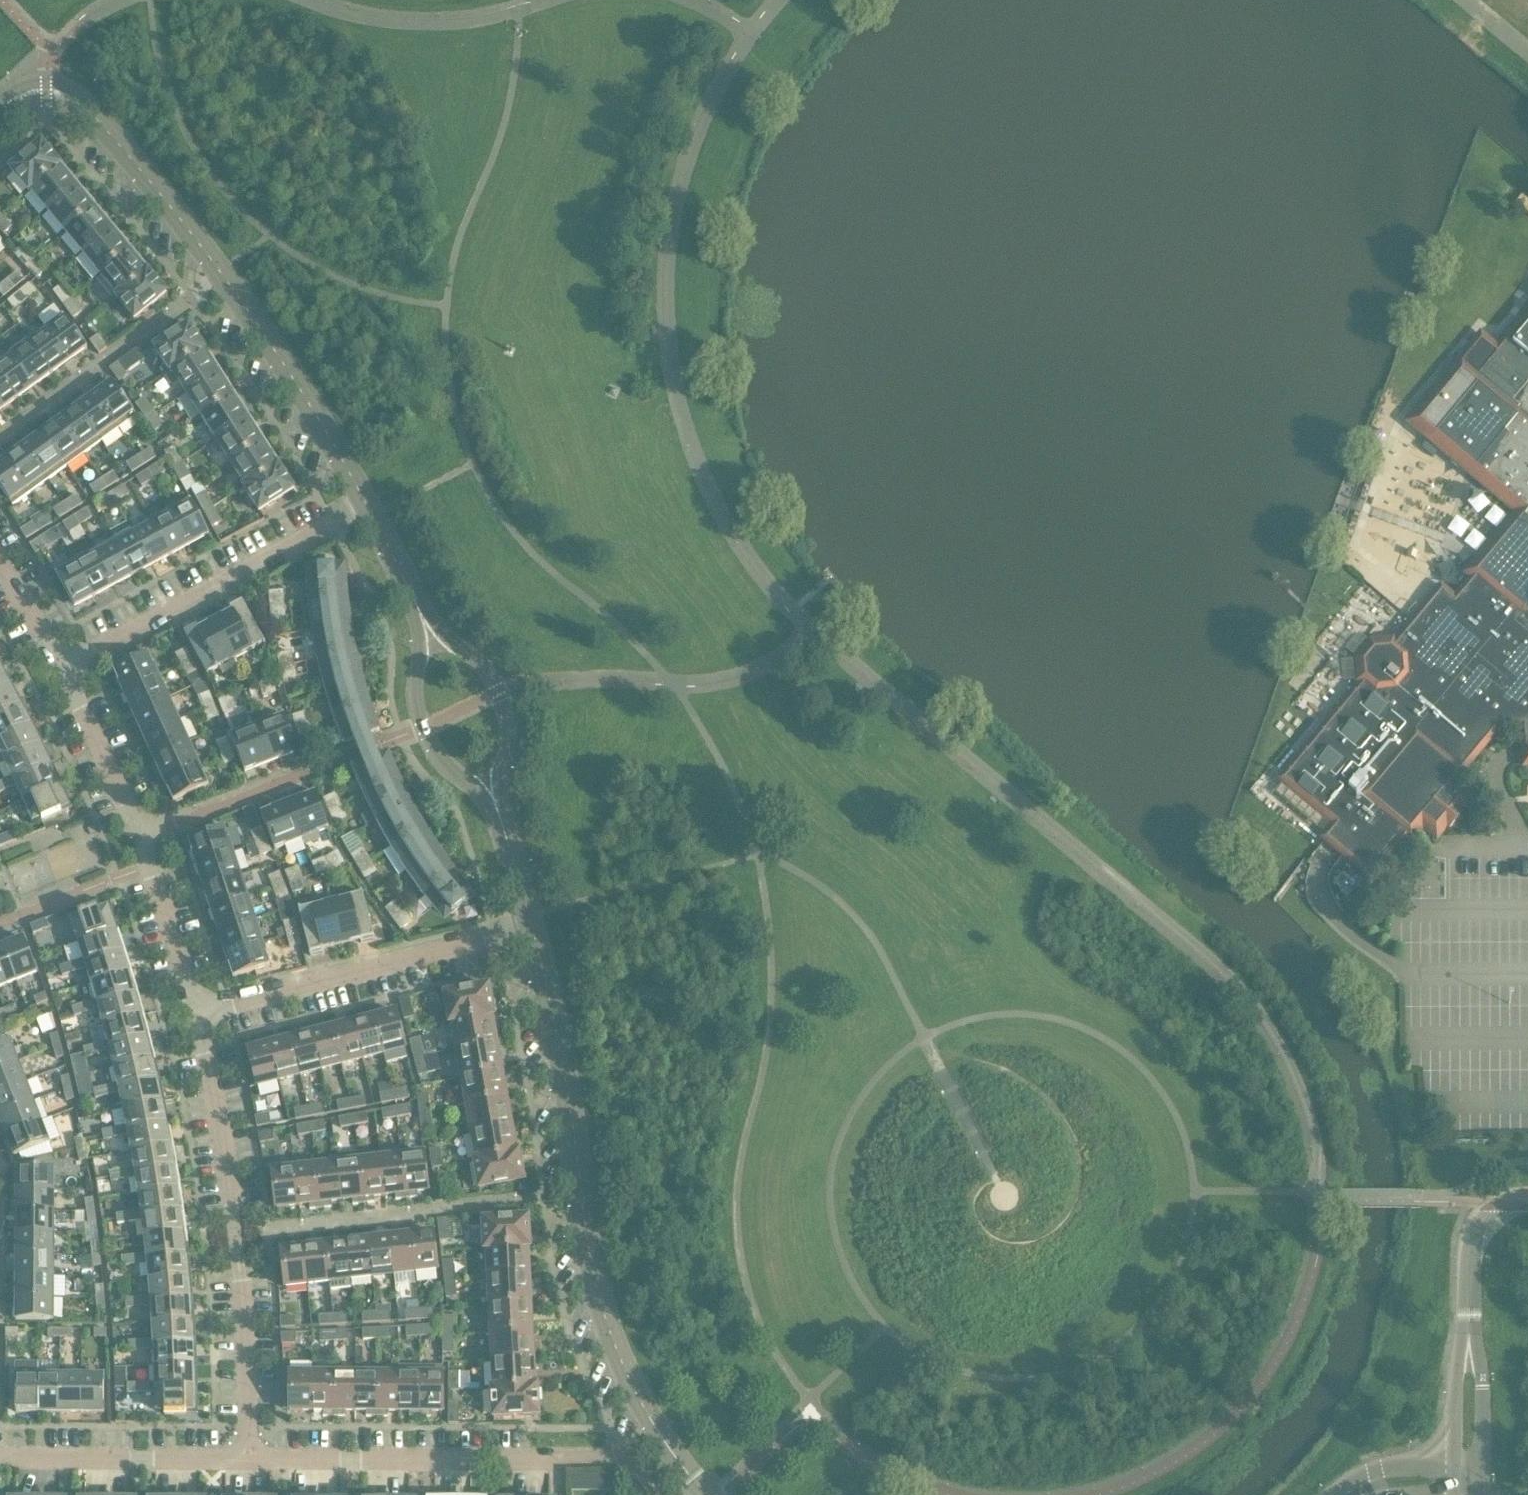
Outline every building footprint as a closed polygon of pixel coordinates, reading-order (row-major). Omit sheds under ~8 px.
[(28,191),(60,165),(42,144),(11,170),(28,191)] [(76,189),(70,181),(74,178),(61,164),(60,165),(28,191),(29,192),(31,191),(48,212),(76,189)] [(66,233),(97,207),(85,193),(82,196),(76,189),(48,212),(66,233)] [(111,231),(105,224),(109,221),(97,207),(66,233),(83,254),(111,231)] [(0,215),(0,231),(4,235),(12,227),(0,215)] [(101,275),(132,249),(121,235),(117,238),(111,231),(83,254),(101,275)] [(33,259),(22,247),(14,255),(25,267),(33,259)] [(118,296),(146,273),(140,266),(144,263),(132,249),(101,275),(118,296)] [(45,272),(33,259),(25,267),(37,279),(45,272)] [(14,289),(25,280),(18,272),(8,280),(14,289)] [(148,272),(146,273),(118,296),(116,297),(135,320),(166,294),(148,272)] [(14,289),(8,280),(0,287),(0,293),(4,298),(14,289)] [(26,302),(36,293),(29,284),(18,293),(26,302)] [(72,299),(62,286),(54,292),(63,305),(72,299)] [(15,310),(26,302),(18,293),(8,302),(15,310)] [(82,312),(72,299),(63,305),(73,319),(82,312)] [(1280,780),(1334,825),(1323,839),(1328,843),(1349,861),(1362,872),(1372,880),(1373,881),(1379,873),(1381,871),(1407,840),(1411,843),(1423,829),(1427,832),(1430,835),(1437,840),(1441,835),(1448,827),(1450,829),(1462,814),(1460,812),(1467,804),(1471,799),(1457,787),(1469,773),(1465,770),(1484,747),(1499,730),(1521,728),(1522,741),(1524,741),(1527,741),(1527,736),(1527,312),(1500,346),(1482,331),(1407,422),(1522,518),(1516,526),(1506,526),(1483,554),(1484,564),(1455,599),(1441,587),(1396,642),(1393,640),(1370,642),(1356,660),(1358,682),(1360,684),(1308,747),(1280,780)] [(87,348),(63,314),(45,328),(69,362),(87,348)] [(170,372),(206,348),(204,349),(189,326),(155,348),(170,372)] [(69,362),(45,328),(27,340),(52,374),(69,362)] [(108,348),(99,336),(90,342),(99,355),(108,348)] [(52,374),(27,340),(10,353),(34,387),(52,374)] [(217,374),(212,367),(216,364),(206,348),(170,372),(164,376),(169,385),(173,386),(179,382),(187,394),(217,374)] [(126,373),(144,360),(137,350),(110,369),(119,382),(128,376),(126,373)] [(10,353),(0,360),(0,377),(17,400),(34,387),(10,353)] [(202,417),(236,395),(226,380),(222,382),(217,374),(187,394),(202,417)] [(0,377),(0,412),(17,400),(0,377)] [(137,416),(112,382),(94,396),(119,429),(137,416)] [(247,421),(242,413),(246,411),(236,395),(202,417),(217,440),(247,421)] [(119,429),(94,396),(77,408),(101,442),(119,429)] [(156,414),(145,399),(136,405),(147,420),(156,414)] [(101,442),(77,408),(59,421),(84,455),(101,442)] [(164,425),(156,414),(147,420),(155,432),(164,425)] [(84,455),(59,421),(42,434),(66,468),(84,455)] [(266,442),(256,426),(252,429),(247,421),(217,440),(232,464),(266,442)] [(66,468),(42,434),(24,446),(49,481),(66,468)] [(276,467),(272,460),(276,457),(266,442),(232,464),(246,486),(279,467),(278,466),(276,467)] [(49,481),(24,446),(7,459),(32,493),(49,481)] [(182,462),(174,448),(165,453),(173,467),(182,462)] [(156,459),(150,449),(138,457),(145,465),(156,459)] [(145,465),(138,457),(127,464),(133,473),(145,465)] [(7,459),(0,464),(0,488),(13,506),(32,493),(7,459)] [(190,477),(182,462),(173,467),(181,482),(190,477)] [(166,472),(160,463),(148,470),(154,480),(166,472)] [(294,490),(286,478),(279,467),(246,486),(244,488),(259,512),(294,490)] [(142,487),(154,480),(148,470),(137,478),(142,487)] [(119,482),(113,472),(102,480),(108,489),(119,482)] [(108,489),(102,480),(90,487),(96,496),(108,489)] [(117,503),(129,495),(123,486),(111,494),(117,503)] [(214,508),(206,493),(196,498),(204,513),(214,508)] [(106,510),(117,503),(111,494),(100,501),(106,510)] [(83,505),(77,495),(65,503),(72,512),(83,505)] [(210,536),(190,499),(170,509),(190,546),(210,536)] [(72,512),(65,503),(54,510),(59,519),(72,512)] [(222,522),(214,508),(204,513),(212,527),(222,522)] [(92,518),(87,509),(75,517),(81,526),(92,518)] [(190,546),(170,509),(151,519),(171,556),(190,546)] [(81,526),(75,517),(63,524),(69,533),(81,526)] [(171,556),(151,519),(132,529),(152,567),(171,556)] [(39,532),(33,523),(21,531),(27,540),(39,532)] [(152,567),(132,529),(113,540),(133,577),(152,567)] [(48,547),(42,538),(30,545),(36,554),(48,547)] [(133,577),(113,540),(94,550),(114,587),(133,577)] [(114,587),(94,550),(75,560),(95,597),(114,587)] [(95,597),(75,560),(55,571),(75,608),(95,597)] [(343,574),(340,571),(337,569),(333,567),(333,569),(319,567),(307,569),(308,588),(309,602),(348,598),(347,585),(346,581),(345,577),(343,574)] [(284,604),(283,592),(269,593),(271,605),(284,604)] [(351,625),(349,606),(348,598),(309,602),(313,631),(351,625)] [(266,646),(243,603),(230,609),(232,612),(215,621),(236,660),(264,645),(264,647),(266,646)] [(285,616),(284,604),(271,605),(272,618),(285,616)] [(236,660),(215,621),(198,630),(197,627),(185,634),(208,677),(209,676),(209,675),(236,660)] [(356,652),(351,625),(313,631),(318,660),(356,652)] [(192,661),(187,650),(176,655),(182,666),(192,661)] [(363,678),(358,660),(356,652),(318,660),(325,689),(363,678)] [(294,665),(291,653),(278,656),(280,668),(294,665)] [(159,677),(149,654),(113,671),(123,693),(159,677)] [(198,672),(192,661),(182,666),(188,677),(198,672)] [(12,685),(6,673),(4,674),(0,668),(2,667),(2,665),(0,666),(0,691),(12,685)] [(296,677),(294,665),(280,668),(283,680),(296,677)] [(169,699),(159,677),(123,693),(133,715),(169,699)] [(371,705),(368,696),(363,678),(325,689),(333,717),(371,705)] [(276,693),(273,680),(260,684),(263,696),(276,693)] [(23,704),(16,692),(14,693),(11,687),(13,686),(12,685),(0,691),(0,716),(23,704)] [(214,705),(209,693),(199,697),(203,709),(214,705)] [(236,708),(232,696),(219,701),(224,713),(236,708)] [(179,720),(169,699),(133,715),(143,737),(179,720)] [(27,712),(25,713),(21,707),(23,706),(23,704),(0,716),(0,741),(33,724),(27,712)] [(219,717),(214,705),(203,709),(208,721),(219,717)] [(380,731),(373,713),(371,705),(333,717),(343,745),(354,741),(358,752),(374,746),(370,735),(380,731)] [(310,725),(306,713),(293,717),(297,729),(310,725)] [(299,752),(286,719),(285,715),(258,726),(272,762),(299,752)] [(189,742),(179,720),(143,737),(153,759),(189,742)] [(37,732),(35,733),(31,727),(34,725),(33,724),(0,741),(0,749),(6,762),(43,744),(37,732)] [(314,736),(310,725),(297,729),(301,741),(314,736)] [(272,762),(258,726),(231,736),(245,773),(272,762)] [(232,750),(227,738),(216,742),(221,754),(232,750)] [(199,764),(191,747),(189,742),(153,759),(163,781),(199,764)] [(52,764),(47,752),(44,753),(41,746),(43,745),(43,744),(6,762),(14,777),(16,781),(52,764)] [(396,771),(389,753),(378,757),(374,746),(358,752),(363,763),(352,768),(364,795),(400,779),(396,771)] [(225,766),(236,761),(232,750),(221,754),(225,766)] [(63,787),(56,772),(54,773),(51,766),(53,765),(52,764),(16,781),(14,777),(1,782),(5,791),(18,786),(26,803),(63,787)] [(209,786),(199,764),(163,781),(173,803),(209,786)] [(412,803),(403,787),(400,779),(364,795),(377,822),(412,803)] [(60,809),(71,805),(63,787),(26,803),(34,821),(40,818),(42,823),(62,814),(60,809)] [(329,829),(315,793),(288,803),(289,806),(302,840),(329,829)] [(341,805),(337,794),(324,799),(329,811),(341,805)] [(302,840),(289,806),(288,803),(261,814),(275,851),(302,840)] [(425,827),(421,820),(412,803),(377,822),(391,848),(425,827)] [(346,817),(341,805),(329,811),(334,822),(346,817)] [(440,850),(430,835),(425,827),(391,848),(407,873),(440,850)] [(233,852),(225,828),(188,841),(196,864),(233,852)] [(267,840),(262,828),(251,833),(256,844),(267,840)] [(11,832),(0,837),(0,847),(15,841),(11,832)] [(271,852),(267,840),(256,844),(261,856),(271,852)] [(370,860),(363,849),(352,856),(358,867),(370,860)] [(424,897),(455,873),(451,866),(440,850),(407,873),(424,897)] [(241,874),(233,852),(196,864),(203,887),(241,874)] [(344,863),(338,852),(326,859),(332,870),(344,863)] [(376,871),(370,860),(358,867),(364,878),(376,871)] [(303,879),(298,867),(286,872),(290,883),(303,879)] [(284,885),(280,873),(269,877),(274,889),(284,885)] [(466,887),(464,883),(455,873),(424,897),(433,908),(436,910),(439,913),(443,914),(447,915),(451,915),(455,914),(454,913),(464,905),(465,906),(467,902),(468,898),(468,894),(467,890),(466,887)] [(248,897),(241,874),(203,887),(211,910),(248,897)] [(302,890),(305,885),(303,879),(290,883),(294,893),(302,890)] [(289,896),(286,889),(284,885),(274,889),(278,901),(289,896)] [(375,940),(362,893),(361,893),(361,895),(331,903),(342,946),(361,941),(361,944),(375,940)] [(255,920),(248,897),(211,910),(218,932),(255,920)] [(404,911),(397,901),(386,910),(393,920),(404,911)] [(342,946),(331,903),(301,910),(300,909),(299,909),(311,957),(324,953),(324,951),(342,946)] [(118,930),(111,909),(100,912),(99,908),(78,915),(80,919),(73,922),(80,943),(118,930)] [(412,922),(404,911),(393,920),(401,930),(412,922)] [(49,929),(45,920),(30,925),(34,934),(49,929)] [(263,943),(255,920),(218,932),(225,955),(263,943)] [(298,932),(295,920),(284,923),(287,935),(298,932)] [(123,950),(120,944),(123,943),(118,930),(80,943),(85,959),(73,963),(75,972),(88,968),(87,963),(125,951),(125,950),(123,950)] [(302,944),(298,932),(287,935),(290,947),(302,944)] [(37,973),(24,939),(3,947),(17,981),(37,973)] [(271,966),(263,943),(225,955),(233,978),(271,966)] [(3,947),(0,948),(0,988),(17,981),(3,947)] [(129,971),(127,965),(129,964),(125,951),(87,963),(88,968),(93,984),(132,972),(131,971),(129,971)] [(75,972),(73,963),(60,967),(62,976),(75,972)] [(135,993),(134,986),(136,985),(132,972),(93,984),(98,1000),(85,1004),(88,1013),(101,1009),(99,1005),(138,994),(138,992),(135,993)] [(494,1015),(489,987),(444,995),(449,1023),(494,1015)] [(48,1001),(45,994),(34,998),(37,1006),(48,1001)] [(144,1015),(143,1013),(141,1014),(140,1007),(142,1007),(138,994),(99,1005),(101,1009),(105,1026),(144,1015)] [(414,1017),(409,997),(399,999),(404,1020),(414,1017)] [(88,1013),(85,1004),(72,1008),(75,1017),(88,1013)] [(19,1013),(16,1006),(4,1010),(7,1017),(19,1013)] [(396,1012),(385,1015),(384,1010),(373,1013),(384,1054),(386,1064),(408,1058),(396,1012)] [(384,1054),(373,1013),(362,1015),(364,1020),(354,1023),(363,1060),(384,1054)] [(147,1035),(145,1029),(147,1028),(144,1015),(105,1026),(109,1042),(96,1045),(99,1055),(112,1051),(111,1047),(150,1037),(149,1035),(147,1035)] [(496,1041),(498,1038),(497,1031),(494,1029),(492,1017),(494,1016),(494,1015),(449,1023),(450,1024),(452,1024),(457,1051),(497,1043),(496,1041)] [(363,1060),(354,1023),(343,1026),(342,1021),(331,1023),(342,1065),(363,1060)] [(342,1065),(331,1023),(321,1026),(322,1031),(312,1034),(321,1070),(342,1065)] [(321,1070),(312,1034),(301,1037),(300,1032),(289,1034),(300,1076),(321,1070)] [(61,1046),(58,1034),(50,1036),(53,1048),(61,1046)] [(300,1076),(289,1034),(279,1037),(280,1042),(270,1045),(279,1081),(300,1076)] [(152,1057),(151,1050),(153,1049),(150,1037),(111,1047),(112,1051),(116,1068),(155,1058),(155,1056),(152,1057)] [(424,1056),(420,1038),(410,1041),(414,1059),(424,1056)] [(9,1041),(0,1045),(0,1068),(17,1061),(9,1041)] [(502,1071),(499,1058),(501,1055),(500,1048),(497,1046),(497,1043),(457,1051),(462,1078),(502,1071)] [(99,1055),(96,1045),(84,1048),(86,1058),(99,1055)] [(279,1081),(270,1045),(248,1050),(257,1087),(279,1081)] [(64,1057),(61,1046),(53,1048),(56,1059),(64,1057)] [(429,1074),(424,1056),(414,1059),(419,1076),(429,1074)] [(157,1079),(156,1072),(158,1071),(155,1058),(116,1068),(120,1084),(121,1089),(160,1080),(160,1078),(157,1079)] [(17,1061),(0,1068),(0,1092),(25,1082),(17,1061)] [(507,1098),(504,1086),(506,1083),(505,1076),(502,1074),(502,1071),(462,1078),(467,1106),(507,1098)] [(72,1088),(69,1077),(61,1079),(64,1090),(72,1088)] [(162,1100),(161,1093),(163,1093),(160,1080),(121,1089),(120,1084),(107,1087),(109,1096),(122,1093),(125,1110),(165,1102),(164,1100),(162,1100)] [(25,1082),(0,1092),(0,1115),(33,1102),(25,1082)] [(109,1096),(107,1087),(93,1090),(96,1099),(109,1096)] [(74,1100),(72,1088),(64,1090),(66,1102),(74,1100)] [(409,1099),(407,1089),(393,1092),(395,1102),(409,1099)] [(395,1102),(393,1092),(380,1094),(382,1104),(395,1102)] [(430,1112),(428,1094),(417,1095),(419,1114),(430,1112)] [(366,1107),(364,1097),(351,1099),(353,1110),(366,1107)] [(512,1126),(513,1120),(512,1113),(509,1111),(507,1098),(467,1106),(472,1133),(512,1126)] [(353,1110),(351,1099),(337,1102),(339,1112),(353,1110)] [(33,1102),(0,1115),(0,1119),(6,1135),(41,1122),(33,1102)] [(167,1114),(165,1102),(125,1110),(128,1126),(115,1129),(117,1138),(130,1135),(129,1131),(169,1122),(169,1121),(167,1122),(165,1115),(167,1114)] [(323,1115),(322,1105),(308,1107),(310,1118),(323,1115)] [(411,1116),(409,1105),(395,1108),(397,1118),(411,1116)] [(310,1118),(308,1107),(295,1110),(296,1120),(310,1118)] [(397,1118),(395,1108),(382,1110),(384,1121),(397,1118)] [(432,1131),(430,1112),(419,1114),(421,1132),(432,1131)] [(368,1123),(366,1113),(353,1116),(355,1126),(368,1123)] [(271,1125),(269,1115),(255,1117),(257,1127),(271,1125)] [(355,1126),(353,1116),(339,1118),(341,1128),(355,1126)] [(326,1132),(324,1121),(310,1124),(312,1134),(326,1132)] [(49,1143),(41,1122),(6,1135),(15,1157),(49,1143)] [(171,1144),(169,1137),(172,1136),(169,1122),(129,1131),(130,1135),(133,1152),(173,1145),(173,1143),(171,1144)] [(312,1134),(310,1124),(297,1126),(299,1136),(312,1134)] [(516,1153),(514,1141),(516,1138),(515,1131),(512,1129),(512,1126),(472,1133),(477,1160),(474,1160),(474,1161),(519,1153),(519,1152),(516,1153)] [(117,1138),(115,1129),(102,1131),(104,1141),(117,1138)] [(274,1141),(272,1131),(258,1133),(260,1144),(274,1141)] [(85,1148),(82,1136),(74,1138),(77,1150),(85,1148)] [(175,1165),(173,1158),(176,1158),(173,1145),(133,1152),(136,1169),(123,1171),(125,1180),(138,1178),(137,1173),(177,1167),(177,1165),(175,1165)] [(87,1160),(85,1148),(77,1150),(79,1161),(87,1160)] [(407,1199),(402,1156),(401,1148),(379,1151),(380,1159),(385,1196),(395,1195),(396,1200),(407,1199)] [(442,1168),(440,1149),(430,1150),(432,1169),(442,1168)] [(524,1181),(519,1153),(474,1161),(479,1190),(524,1181)] [(428,1191),(424,1154),(402,1156),(407,1199),(417,1198),(417,1192),(428,1191)] [(385,1196),(380,1159),(359,1161),(364,1204),(375,1203),(374,1197),(385,1196)] [(364,1204),(359,1161),(337,1164),(342,1201),(352,1200),(353,1205),(364,1204)] [(342,1201),(337,1164),(316,1166),(321,1209),(332,1208),(331,1202),(342,1201)] [(321,1209),(316,1166),(294,1169),(299,1206),(309,1205),(310,1210),(321,1209)] [(178,1187),(177,1180),(179,1180),(177,1167),(137,1173),(138,1178),(140,1195),(180,1188),(180,1187),(178,1187)] [(54,1191),(54,1168),(17,1168),(17,1190),(54,1191)] [(299,1206),(294,1169),(272,1171),(276,1209),(299,1206)] [(125,1180),(123,1171),(110,1173),(111,1182),(125,1180)] [(446,1201),(444,1180),(433,1181),(436,1202),(446,1201)] [(181,1209),(180,1202),(182,1202),(180,1188),(140,1195),(143,1211),(130,1213),(131,1222),(144,1221),(144,1216),(184,1210),(183,1209),(181,1209)] [(54,1212),(54,1191),(17,1190),(17,1212),(54,1212)] [(95,1211),(93,1199),(85,1200),(87,1212),(95,1211)] [(184,1231),(183,1224),(185,1224),(184,1210),(144,1216),(144,1221),(146,1237),(186,1232),(186,1231),(184,1231)] [(96,1223),(95,1211),(87,1212),(88,1224),(96,1223)] [(54,1234),(54,1212),(17,1212),(17,1234),(54,1234)] [(131,1222),(130,1213),(116,1215),(118,1224),(131,1222)] [(530,1247),(528,1218),(483,1221),(485,1250),(530,1247)] [(450,1240),(448,1219),(438,1220),(440,1242),(450,1240)] [(438,1270),(433,1233),(422,1234),(421,1229),(410,1230),(415,1273),(438,1270)] [(415,1273),(410,1230),(399,1231),(400,1237),(389,1238),(394,1275),(415,1273)] [(187,1253),(186,1246),(188,1246),(186,1232),(146,1237),(148,1254),(135,1256),(136,1265),(149,1264),(149,1259),(189,1255),(189,1253),(187,1253)] [(54,1255),(54,1234),(17,1234),(17,1255),(54,1255)] [(394,1275),(389,1238),(379,1239),(378,1234),(367,1235),(372,1278),(394,1275)] [(372,1278),(367,1235),(357,1236),(357,1242),(346,1243),(351,1280),(372,1278)] [(346,1243),(336,1244),(335,1239),(324,1240),(329,1283),(331,1294),(352,1291),(351,1280),(346,1243)] [(329,1283),(324,1240),(314,1241),(314,1247),(304,1248),(308,1285),(329,1283)] [(100,1255),(99,1243),(91,1243),(92,1255),(100,1255)] [(531,1270),(531,1263),(528,1260),(528,1248),(530,1248),(530,1247),(485,1250),(487,1250),(489,1277),(529,1275),(529,1272),(531,1270)] [(308,1285),(304,1248),(281,1250),(286,1288),(308,1285)] [(54,1277),(54,1255),(17,1255),(17,1277),(54,1277)] [(101,1267),(100,1255),(92,1255),(93,1267),(101,1267)] [(189,1275),(188,1268),(190,1268),(189,1255),(149,1259),(149,1264),(151,1280),(191,1277),(191,1275),(189,1275)] [(136,1265),(135,1256),(121,1257),(122,1266),(136,1265)] [(455,1279),(453,1260),(442,1262),(445,1280),(455,1279)] [(530,1303),(530,1290),(532,1288),(532,1280),(529,1278),(529,1275),(489,1277),(490,1305),(530,1303)] [(53,1299),(54,1277),(17,1277),(16,1298),(53,1299)] [(192,1290),(191,1277),(151,1280),(152,1297),(139,1298),(140,1308),(153,1307),(153,1302),(193,1299),(193,1297),(191,1297),(190,1290),(192,1290)] [(457,1297),(455,1279),(445,1280),(447,1298),(457,1297)] [(105,1298),(104,1286),(95,1287),(96,1299),(105,1298)] [(53,1321),(53,1299),(16,1298),(16,1321),(53,1321)] [(105,1310),(105,1298),(96,1299),(97,1311),(105,1310)] [(140,1308),(139,1298),(125,1299),(126,1309),(140,1308)] [(194,1312),(193,1299),(153,1302),(153,1307),(154,1323),(195,1321),(195,1319),(192,1319),(192,1312),(194,1312)] [(532,1331),(531,1318),(533,1316),(533,1308),(531,1306),(530,1303),(490,1305),(492,1333),(532,1331)] [(434,1320),(433,1309),(420,1310),(420,1320),(434,1320)] [(420,1320),(420,1310),(406,1311),(406,1321),(420,1320)] [(391,1322),(390,1312),(376,1313),(377,1323),(391,1322)] [(377,1323),(376,1313),(363,1313),(363,1324),(377,1323)] [(347,1325),(347,1314),(333,1315),(334,1325),(347,1325)] [(334,1325),(333,1315),(319,1316),(320,1326),(334,1325)] [(295,1327),(295,1317),(280,1318),(281,1328),(295,1327)] [(453,1335),(453,1317),(443,1317),(443,1335),(453,1335)] [(193,1342),(193,1335),(195,1334),(195,1321),(154,1323),(155,1340),(142,1341),(142,1350),(156,1350),(155,1345),(196,1343),(196,1341),(193,1342)] [(434,1336),(434,1326),(420,1327),(421,1337),(434,1336)] [(421,1337),(420,1327),(406,1327),(407,1338),(421,1337)] [(391,1339),(390,1328),(377,1329),(377,1339),(391,1339)] [(377,1339),(377,1329),(363,1330),(364,1340),(377,1339)] [(18,1338),(18,1330),(6,1330),(6,1338),(18,1338)] [(107,1338),(107,1330),(95,1330),(95,1338),(107,1338)] [(334,1342),(334,1331),(320,1332),(320,1342),(334,1342)] [(348,1341),(347,1331),(334,1331),(334,1342),(348,1341)] [(535,1354),(535,1347),(533,1344),(532,1331),(492,1333),(493,1361),(533,1359),(533,1356),(535,1354)] [(296,1344),(296,1333),(281,1334),(282,1345),(296,1344)] [(453,1354),(453,1335),(443,1335),(443,1354),(453,1354)] [(142,1350),(142,1341),(128,1341),(129,1351),(142,1350)] [(196,1356),(196,1343),(155,1345),(156,1350),(156,1367),(197,1365),(197,1363),(194,1364),(194,1357),(196,1356)] [(535,1386),(534,1374),(536,1371),(536,1364),(533,1362),(533,1359),(493,1361),(494,1388),(492,1389),(537,1387),(537,1386),(535,1386)] [(197,1379),(197,1365),(156,1367),(157,1383),(142,1384),(142,1393),(157,1393),(157,1388),(197,1387),(197,1386),(195,1386),(195,1379),(197,1379)] [(431,1412),(443,1412),(443,1366),(421,1366),(421,1374),(420,1374),(420,1417),(431,1417),(431,1412)] [(459,1391),(459,1373),(449,1373),(449,1391),(459,1391)] [(312,1412),(312,1374),(284,1374),(284,1375),(283,1376),(283,1398),(283,1408),(290,1408),(290,1411),(312,1412)] [(334,1417),(334,1374),(312,1374),(312,1412),(323,1412),(323,1417),(334,1417)] [(356,1412),(356,1374),(334,1374),(334,1417),(345,1417),(345,1412),(356,1412)] [(377,1417),(377,1374),(356,1374),(356,1412),(366,1412),(366,1417),(377,1417)] [(399,1412),(399,1374),(377,1374),(377,1417),(388,1417),(388,1412),(399,1412)] [(420,1417),(420,1374),(399,1374),(399,1412),(409,1412),(409,1417),(420,1417)] [(38,1413),(39,1376),(16,1376),(16,1413),(38,1413)] [(60,1413),(60,1376),(39,1376),(38,1413),(60,1413)] [(81,1413),(81,1376),(60,1376),(60,1413),(81,1413)] [(104,1413),(104,1376),(81,1376),(81,1413),(104,1413)] [(142,1393),(142,1384),(127,1384),(128,1394),(142,1393)] [(198,1410),(197,1387),(157,1388),(157,1393),(157,1410),(165,1410),(165,1415),(186,1415),(186,1410),(198,1410)] [(539,1416),(537,1387),(492,1389),(494,1418),(539,1416)] [(459,1424),(459,1403),(449,1403),(449,1424),(459,1424)]
